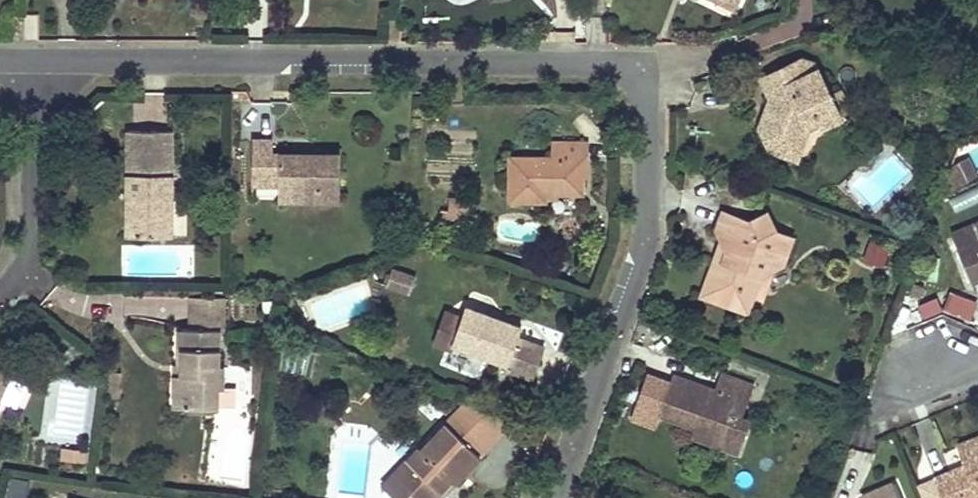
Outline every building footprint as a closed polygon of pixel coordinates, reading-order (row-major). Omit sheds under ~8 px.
[(717,4),(735,12),(740,0),(719,0),(717,4)] [(807,78),(800,63),(761,80),(770,98),(776,109),(770,125),(773,129),(761,134),(771,153),(783,148),(797,152),(804,131),(817,125),(820,130),(840,121),(817,74),(807,78)] [(813,65),(800,63),(807,78),(817,74),(813,65)] [(776,109),(770,98),(765,115),(759,130),(761,134),(773,129),(770,125),(776,109)] [(69,104),(57,115),(63,122),(76,110),(69,104)] [(173,224),(174,130),(128,130),(127,192),(132,192),(132,199),(127,199),(127,210),(127,236),(151,236),(151,224),(173,224)] [(273,156),(273,142),(252,143),(252,187),(263,186),(263,175),(279,175),(280,187),(280,202),(340,203),(340,157),(313,157),(313,161),(305,161),(305,157),(290,157),(273,156)] [(553,159),(509,158),(509,201),(546,202),(546,192),(583,193),(583,185),(583,178),(583,162),(588,162),(588,145),(554,144),(553,159)] [(783,148),(771,153),(794,162),(797,152),(783,148)] [(972,185),(970,181),(977,177),(977,174),(971,158),(960,163),(964,172),(948,180),(954,194),(972,185)] [(279,175),(263,175),(263,186),(280,187),(279,175)] [(467,219),(468,200),(451,199),(450,212),(442,211),(440,224),(449,225),(450,222),(462,223),(467,219)] [(711,269),(700,300),(733,312),(740,293),(755,299),(763,279),(784,268),(794,240),(774,233),(767,217),(749,225),(722,215),(715,234),(720,243),(725,252),(721,263),(711,269)] [(173,224),(151,224),(151,236),(173,237),(173,224)] [(954,236),(959,248),(977,240),(977,226),(954,236)] [(959,248),(973,281),(977,279),(977,240),(959,248)] [(725,252),(720,243),(717,253),(711,269),(721,263),(725,252)] [(418,283),(396,276),(391,292),(413,298),(418,283)] [(927,287),(915,283),(911,294),(923,298),(927,287)] [(740,293),(733,312),(748,317),(755,299),(740,293)] [(953,294),(945,312),(972,322),(977,306),(977,303),(953,294)] [(224,301),(191,300),(191,325),(224,325),(224,301)] [(937,300),(918,307),(922,317),(941,310),(937,300)] [(489,319),(466,311),(462,321),(452,348),(453,348),(505,368),(503,374),(531,384),(537,367),(544,350),(517,339),(520,332),(497,323),(496,328),(487,324),(489,319)] [(452,348),(462,321),(447,315),(435,347),(451,354),(453,348),(452,348)] [(496,328),(497,323),(489,319),(487,324),(496,328)] [(221,367),(221,332),(182,331),(181,352),(181,368),(181,378),(174,378),(175,411),(219,411),(219,391),(226,391),(227,367),(221,367)] [(24,379),(0,365),(0,420),(24,379)] [(699,389),(671,379),(665,398),(658,418),(692,429),(716,438),(720,451),(739,458),(751,425),(740,420),(730,417),(736,402),(746,405),(752,388),(719,377),(713,395),(711,402),(697,397),(699,389)] [(711,402),(713,395),(699,389),(697,397),(711,402)] [(393,477),(410,492),(404,497),(443,497),(447,494),(443,490),(453,480),(457,484),(481,457),(504,433),(470,401),(423,451),(421,448),(393,477)] [(740,420),(746,405),(736,402),(730,417),(740,420)] [(716,438),(692,429),(689,440),(720,451),(716,438)] [(938,479),(946,497),(973,497),(977,496),(977,439),(960,446),(969,467),(955,473),(938,479)] [(87,457),(67,453),(66,465),(85,468),(87,457)] [(393,477),(384,486),(396,497),(404,497),(410,492),(393,477)] [(938,479),(937,477),(921,484),(927,497),(946,497),(938,479)] [(11,479),(7,497),(29,497),(32,484),(11,479)] [(443,490),(447,494),(457,484),(453,480),(443,490)] [(896,484),(875,492),(863,497),(903,497),(896,484)]
